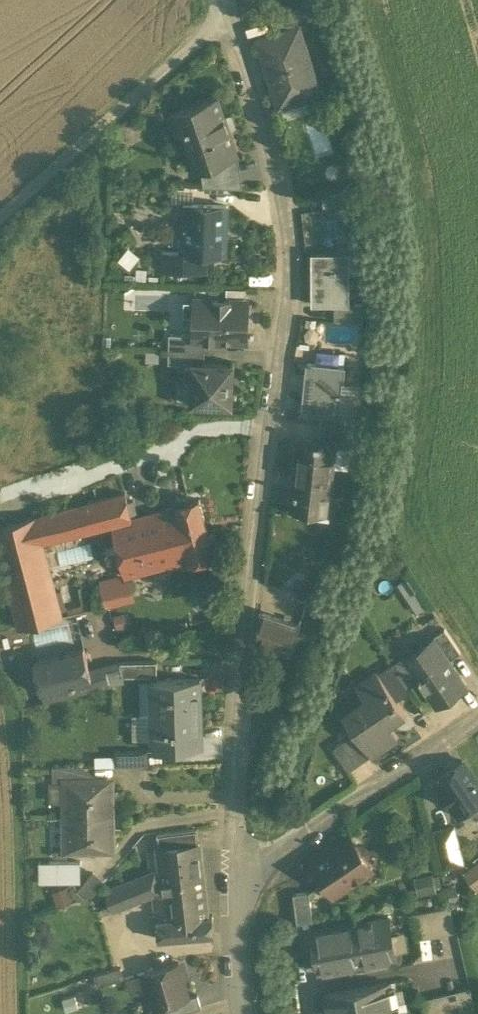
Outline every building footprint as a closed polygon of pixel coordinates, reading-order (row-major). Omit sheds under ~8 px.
[(272,17),(278,33),(304,25),(305,29),(311,27),(305,7),(272,17)] [(278,33),(258,39),(281,112),(327,98),(305,29),(304,25),(278,33)] [(177,137),(184,135),(195,170),(241,155),(222,96),(169,113),(177,137)] [(315,133),(317,150),(331,148),(328,131),(315,133)] [(347,191),(323,195),(326,207),(349,203),(347,191)] [(231,206),(183,204),(181,254),(210,255),(229,256),(231,206)] [(302,228),(305,249),(315,247),(312,227),(302,228)] [(210,255),(181,254),(159,253),(158,271),(209,273),(210,255)] [(352,255),(313,255),(313,307),(336,307),(352,307),(352,255)] [(195,298),(193,338),(207,338),(252,339),(253,300),(195,298)] [(352,307),(336,307),(336,323),(367,323),(366,307),(352,307)] [(207,338),(193,338),(171,337),(170,351),(206,352),(207,338)] [(206,352),(170,351),(170,364),(193,364),(206,365),(206,352)] [(193,364),(192,410),(236,411),(237,366),(206,365),(193,364)] [(308,364),(303,414),(324,416),(342,418),(347,368),(308,364)] [(342,418),(324,416),(323,430),(357,433),(358,434),(359,420),(342,418)] [(357,433),(323,430),(321,443),(339,445),(338,448),(355,450),(357,433)] [(295,477),(335,481),(338,448),(339,445),(321,443),(299,441),(295,477)] [(335,481),(295,477),(292,513),(332,517),(335,481)] [(48,539),(112,524),(138,517),(132,494),(42,515),(48,539)] [(138,517),(112,524),(125,580),(219,558),(205,502),(138,517)] [(48,539),(42,515),(0,525),(0,539),(21,628),(67,616),(48,539)] [(304,626),(260,612),(259,644),(294,656),(304,626)] [(439,634),(406,656),(425,684),(440,707),(473,684),(439,634)] [(35,663),(45,703),(112,686),(109,676),(123,672),(120,662),(94,668),(89,649),(35,663)] [(425,684),(406,656),(384,669),(403,699),(425,684)] [(360,732),(376,758),(406,739),(396,723),(412,713),(403,699),(384,669),(338,698),(360,732)] [(207,678),(154,679),(155,716),(208,715),(207,678)] [(208,715),(155,716),(155,752),(209,751),(208,715)] [(376,758),(360,732),(336,747),(353,773),(376,758)] [(433,773),(460,813),(477,801),(477,770),(465,751),(433,773)] [(62,778),(63,816),(117,816),(117,777),(62,778)] [(63,816),(64,855),(118,854),(117,816),(63,816)] [(435,823),(445,863),(466,858),(456,818),(435,823)] [(156,829),(156,840),(192,838),(192,828),(156,829)] [(312,859),(332,889),(377,859),(357,829),(312,859)] [(204,844),(157,850),(159,870),(105,890),(115,914),(154,898),(160,945),(214,941),(204,844)] [(79,878),(79,857),(37,857),(37,878),(79,878)] [(96,868),(51,889),(58,905),(103,883),(96,868)] [(415,890),(435,889),(434,871),(414,872),(415,890)] [(308,890),(291,890),(293,920),(310,919),(308,890)] [(457,924),(451,899),(439,902),(444,927),(457,924)] [(444,927),(439,902),(426,905),(432,929),(444,927)] [(360,960),(400,953),(392,909),(352,917),(360,960)] [(320,968),(360,960),(352,917),(312,924),(320,968)] [(183,959),(128,977),(134,994),(148,990),(153,1007),(168,1002),(194,994),(183,959)] [(324,991),(329,1013),(394,1013),(385,977),(324,991)] [(455,985),(462,1013),(477,1009),(472,981),(455,985)] [(439,989),(445,1013),(457,1013),(462,1013),(455,985),(439,989)] [(423,992),(428,1013),(445,1013),(439,989),(423,992)] [(168,1002),(172,1013),(174,1013),(203,1005),(199,992),(194,994),(168,1002)]
